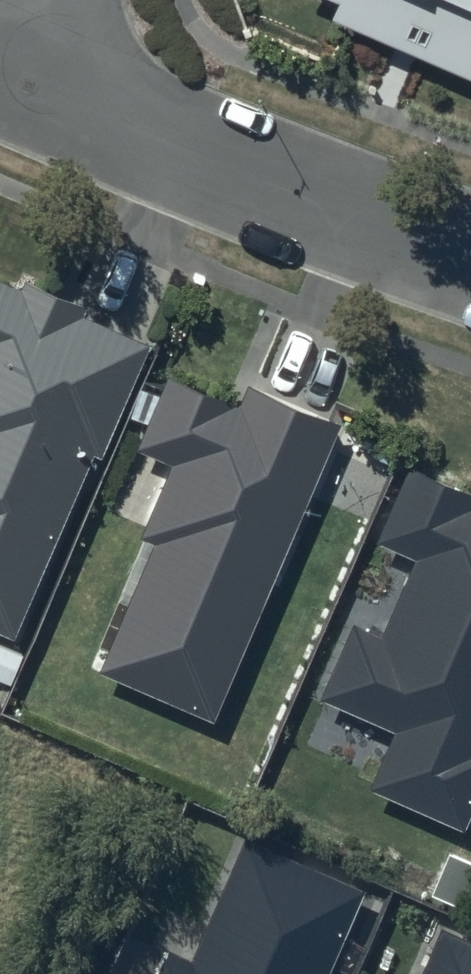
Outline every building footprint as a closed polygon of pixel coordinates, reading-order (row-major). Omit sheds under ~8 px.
[(340,10),(333,26),(470,84),(470,0),(316,0),(340,10)] [(0,289),(0,637),(13,642),(93,457),(103,466),(151,354),(0,289)] [(337,427),(253,391),(245,409),(164,375),(132,451),(168,466),(137,539),(148,543),(94,670),(213,720),(337,427)] [(405,469),(378,537),(420,554),(387,638),(352,623),(321,700),(397,730),(375,784),(469,822),(470,816),(470,495),(405,469)] [(245,840),(193,963),(166,952),(156,973),(330,973),(365,893),(245,840)] [(446,931),(427,973),(470,973),(470,942),(446,931)]
